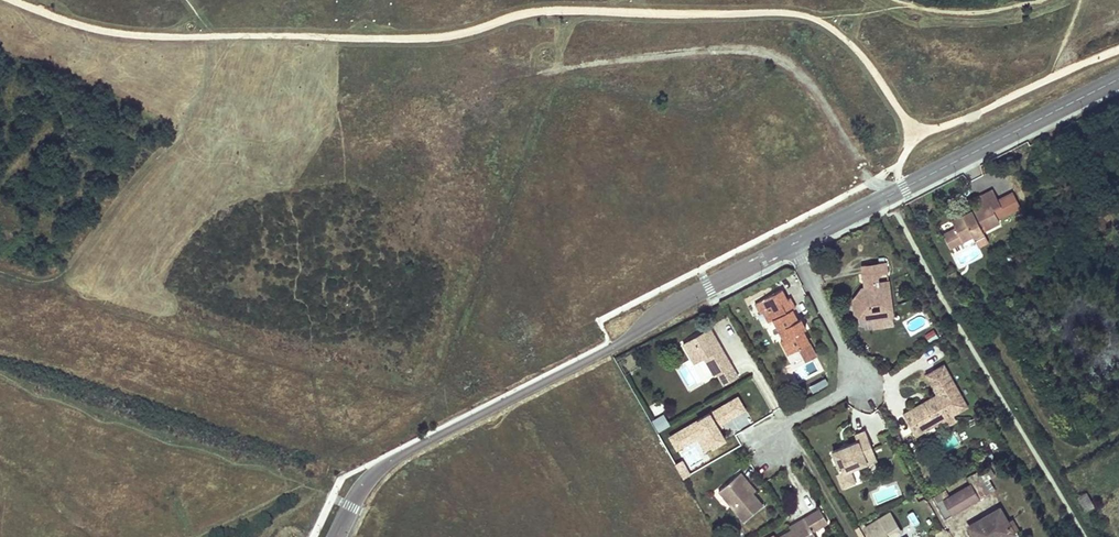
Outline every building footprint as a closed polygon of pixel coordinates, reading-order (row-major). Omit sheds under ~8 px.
[(1021,208),(1014,193),(999,201),(994,191),(976,200),(981,209),(955,222),(959,230),(955,232),(943,238),(950,251),(973,239),(984,234),(1000,226),(998,221),(1021,208)] [(986,241),(984,234),(973,239),(976,246),(986,241)] [(885,263),(875,264),(876,273),(860,275),(861,291),(857,291),(851,300),(852,313),(860,320),(869,319),(870,328),(881,328),(880,322),(885,318),(890,318),(885,263)] [(876,273),(875,264),(859,265),(860,275),(876,273)] [(950,273),(943,277),(948,285),(952,292),(959,288),(950,273)] [(786,355),(809,342),(802,329),(797,319),(791,308),(786,299),(770,307),(761,313),(766,322),(771,319),(781,340),(778,341),(786,355)] [(806,328),(801,317),(797,319),(802,329),(806,328)] [(680,345),(692,365),(701,361),(711,377),(730,365),(709,328),(680,345)] [(964,403),(940,361),(920,372),(933,394),(901,413),(913,432),(964,403)] [(746,410),(738,395),(710,411),(719,425),(746,410)] [(719,425),(710,411),(667,436),(677,453),(698,441),(704,451),(727,438),(719,425)] [(651,424),(657,433),(666,428),(661,418),(651,424)] [(874,458),(862,429),(852,433),(854,441),(831,451),(839,472),(835,474),(840,487),(852,482),(847,470),(874,458)] [(987,466),(972,475),(978,485),(985,496),(993,491),(986,481),(994,476),(987,466)] [(717,492),(742,522),(761,506),(750,493),(742,483),(745,480),(740,473),(717,492)] [(742,483),(750,493),(754,490),(745,480),(742,483)] [(946,492),(938,497),(931,501),(944,522),(985,496),(978,485),(952,502),(946,492)] [(1093,508),(1085,494),(1076,499),(1085,513),(1093,508)] [(818,510),(802,519),(804,523),(789,531),(778,536),(815,536),(812,532),(827,524),(818,510)] [(972,536),(1006,536),(1009,535),(1012,533),(1006,523),(998,510),(967,529),(972,536)] [(865,528),(871,536),(888,536),(898,531),(887,514),(865,528)] [(804,523),(802,519),(787,527),(789,531),(804,523)] [(1010,520),(1006,523),(1012,533),(1016,531),(1010,520)]
